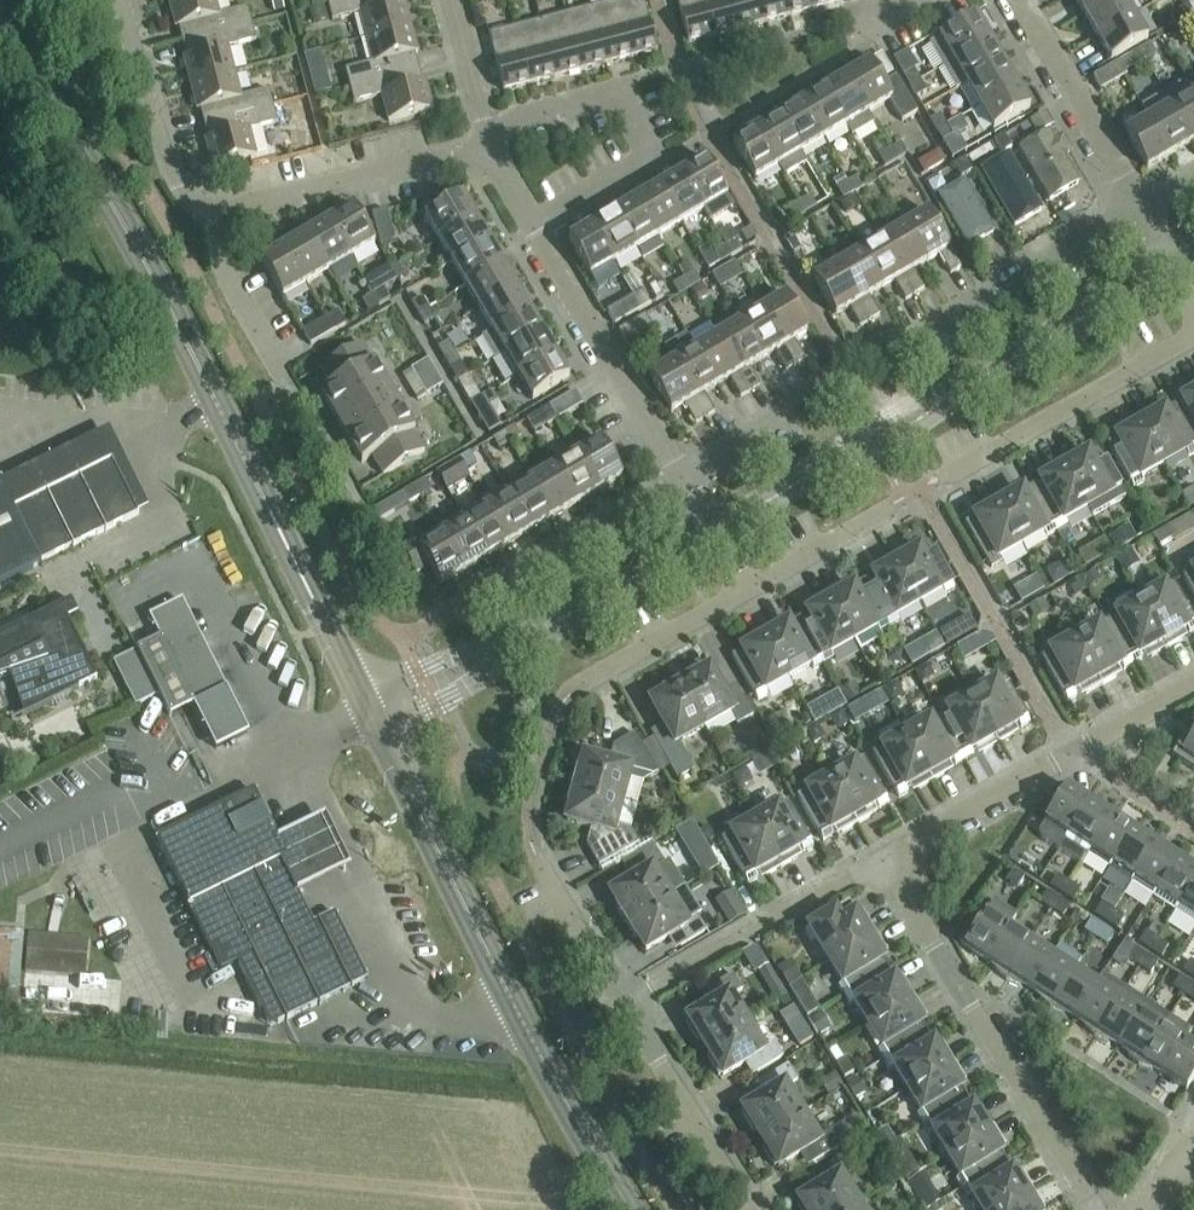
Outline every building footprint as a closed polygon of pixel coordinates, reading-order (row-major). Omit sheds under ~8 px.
[(183,44),(252,26),(248,10),(220,17),(216,0),(183,0),(169,4),(176,31),(179,30),(183,44)] [(274,14),(285,11),(282,0),(270,0),(274,14)] [(366,40),(411,28),(404,2),(401,3),(400,0),(352,0),(327,7),(332,23),(359,16),(366,40)] [(634,60),(657,54),(643,0),(633,0),(617,4),(634,60)] [(716,38),(706,0),(677,0),(688,45),(716,38)] [(716,38),(741,31),(734,0),(706,0),(716,38)] [(741,31),(768,24),(762,0),(734,0),(741,31)] [(768,24),(791,18),(786,0),(762,0),(768,24)] [(791,18),(816,12),(814,0),(786,0),(791,18)] [(816,12),(842,5),(841,0),(814,0),(816,12)] [(1085,17),(1088,15),(1113,0),(1075,0),(1085,17)] [(1098,39),(1135,18),(1124,0),(1113,0),(1088,15),(1085,17),(1098,39)] [(591,11),(607,67),(634,60),(617,4),(591,11)] [(1170,16),(1176,26),(1193,16),(1193,15),(1188,6),(1170,16)] [(325,9),(310,13),(313,25),(328,21),(325,9)] [(567,17),(581,74),(607,67),(591,11),(567,17)] [(541,24),(556,80),(581,74),(567,17),(541,24)] [(1098,39),(1112,63),(1148,41),(1135,18),(1098,39)] [(929,46),(943,70),(990,42),(976,19),(929,46)] [(1191,36),(1193,35),(1193,20),(1185,25),(1191,36)] [(517,31),(531,87),(556,80),(541,24),(517,31)] [(1179,43),(1191,36),(1185,25),(1172,32),(1179,43)] [(183,60),(190,86),(236,74),(229,50),(256,42),(252,26),(183,44),(187,59),(183,60)] [(345,72),(349,89),(419,70),(415,56),(418,55),(411,28),(366,40),(372,65),(345,72)] [(503,94),(531,87),(517,31),(489,38),(503,94)] [(990,42),(943,70),(956,92),(966,86),(1003,65),(990,42)] [(1149,45),(1139,51),(1140,52),(1145,61),(1155,55),(1150,46),(1149,45)] [(1139,51),(1119,63),(1120,64),(1125,73),(1145,61),(1140,52),(1139,51)] [(1119,63),(1093,78),(1094,79),(1101,92),(1127,76),(1126,74),(1125,73),(1120,64),(1119,63)] [(847,78),(869,115),(892,102),(870,65),(847,78)] [(966,86),(979,109),(1017,87),(1003,65),(966,86)] [(402,75),(349,89),(353,103),(380,96),(381,98),(387,123),(433,111),(426,84),(423,85),(419,70),(402,75)] [(913,71),(903,77),(904,78),(909,88),(920,82),(914,72),(913,71)] [(200,112),(204,127),(273,108),(269,92),(242,99),(236,74),(190,86),(197,113),(200,112)] [(328,76),(311,81),(315,97),(332,92),(328,76)] [(825,91),(846,128),(853,139),(875,125),(869,115),(847,78),(825,91)] [(1165,94),(1172,108),(1176,115),(1193,145),(1193,144),(1193,93),(1187,81),(1165,94)] [(920,82),(909,88),(910,89),(916,99),(927,93),(921,83),(920,82)] [(1031,111),(1017,87),(979,109),(993,132),(1031,111)] [(802,105),(824,141),(846,128),(825,91),(802,105)] [(1165,94),(1142,108),(1150,121),(1166,149),(1171,158),(1193,145),(1176,115),(1172,108),(1165,94)] [(309,103),(295,107),(300,125),(313,121),(309,103)] [(780,118),(802,155),(824,141),(802,105),(780,118)] [(249,115),(204,127),(208,141),(205,142),(212,168),(257,156),(268,153),(261,127),(277,123),(273,108),(249,115)] [(1046,114),(1030,123),(1038,137),(1054,127),(1046,114)] [(930,123),(936,134),(947,128),(940,117),(930,123)] [(758,131),(779,168),(786,178),(808,165),(802,155),(780,118),(758,131)] [(1147,172),(1171,158),(1150,121),(1125,135),(1147,172)] [(1028,123),(1020,128),(1024,135),(1032,130),(1028,123)] [(936,134),(943,145),(953,139),(947,128),(936,134)] [(755,182),(779,168),(758,131),(733,145),(755,182)] [(1049,133),(1020,151),(1051,203),(1080,185),(1049,133)] [(890,151),(897,162),(907,156),(901,145),(890,151)] [(937,148),(920,158),(928,172),(945,162),(937,148)] [(878,158),(885,169),(897,162),(890,151),(878,158)] [(1010,155),(981,172),(1015,229),(1044,212),(1010,155)] [(683,175),(704,212),(727,198),(706,161),(683,175)] [(660,188),(682,225),(704,212),(683,175),(660,188)] [(843,176),(833,182),(838,190),(842,188),(848,184),(843,176)] [(860,176),(849,182),(850,184),(855,193),(866,187),(860,176)] [(965,182),(938,197),(939,198),(968,249),(995,233),(965,182)] [(843,202),(856,194),(855,194),(849,184),(848,184),(842,188),(837,191),(843,202)] [(638,201),(659,238),(682,225),(660,188),(638,201)] [(854,196),(840,204),(846,214),(860,206),(854,196)] [(425,220),(439,243),(476,222),(462,198),(425,220)] [(800,204),(806,214),(816,208),(810,198),(800,204)] [(615,214),(637,251),(659,238),(638,201),(615,214)] [(789,211),(795,221),(806,214),(800,204),(789,211)] [(330,223),(351,259),(374,246),(353,209),(330,223)] [(395,242),(388,212),(373,217),(380,246),(395,242)] [(592,228),(614,265),(637,251),(615,214),(592,228)] [(905,228),(927,264),(939,257),(950,276),(961,269),(951,252),(929,214),(905,228)] [(446,256),(436,262),(437,264),(442,272),(452,266),(489,244),(476,222),(448,238),(439,243),(446,256)] [(308,236),(329,272),(351,259),(330,223),(308,236)] [(590,279),(614,265),(592,228),(569,242),(590,279)] [(751,228),(741,234),(747,244),(757,238),(751,228)] [(883,241),(916,296),(925,291),(914,272),(927,264),(905,228),(883,241)] [(285,249),(307,286),(329,272),(308,236),(285,249)] [(796,239),(788,244),(794,254),(802,250),(796,239)] [(860,254),(882,291),(894,284),(905,302),(916,296),(883,241),(860,254)] [(726,248),(732,259),(742,252),(736,242),(726,248)] [(489,244),(452,266),(465,288),(503,267),(489,244)] [(714,255),(720,265),(732,259),(726,248),(714,255)] [(261,263),(283,300),(307,286),(285,249),(261,263)] [(838,267),(871,323),(880,318),(869,299),(882,291),(860,254),(838,267)] [(402,265),(391,271),(397,282),(398,282),(409,276),(402,265)] [(465,288),(479,311),(516,289),(503,267),(465,288)] [(860,329),(871,323),(838,267),(814,282),(835,319),(849,310),(860,329)] [(721,272),(713,276),(721,289),(729,285),(721,272)] [(365,280),(374,295),(384,289),(375,274),(365,280)] [(684,280),(690,291),(701,285),(701,284),(695,274),(684,280)] [(679,298),(690,291),(684,280),(672,287),(679,298)] [(697,288),(692,291),(699,304),(709,298),(702,286),(701,285),(697,288)] [(516,289),(479,311),(492,333),(529,312),(516,289)] [(374,296),(380,307),(391,301),(384,290),(374,296)] [(633,298),(641,312),(650,306),(642,293),(633,298)] [(362,304),(368,314),(380,307),(374,296),(362,304)] [(607,314),(615,327),(641,312),(633,298),(607,314)] [(763,311),(796,367),(805,361),(794,343),(808,335),(786,298),(763,311)] [(411,305),(418,317),(429,310),(422,299),(411,305)] [(424,328),(435,322),(429,310),(418,317),(424,328)] [(741,325),(762,361),(774,354),(785,373),(796,367),(763,311),(741,325)] [(329,317),(326,319),(334,333),(337,331),(346,326),(337,312),(329,317)] [(496,361),(505,356),(542,334),(529,312),(492,333),(483,338),(496,361)] [(645,318),(619,334),(626,347),(653,331),(645,318)] [(326,319),(302,333),(310,347),(334,333),(326,319)] [(718,338),(751,393),(760,388),(749,369),(762,361),(741,325),(718,338)] [(542,334),(505,356),(518,378),(556,357),(542,334)] [(696,351),(717,388),(729,381),(740,399),(751,393),(718,338),(696,351)] [(438,351),(444,360),(455,354),(449,344),(438,351)] [(322,396),(336,419),(362,465),(373,458),(384,477),(425,453),(414,434),(415,433),(375,364),(373,365),(362,346),(321,370),(332,389),(322,396)] [(672,365),(705,420),(715,414),(704,396),(717,388),(696,351),(672,365)] [(455,354),(444,360),(449,370),(460,364),(455,354)] [(570,380),(556,357),(518,378),(532,402),(570,380)] [(417,403),(443,387),(428,362),(402,378),(417,403)] [(695,426),(705,420),(672,365),(649,379),(670,415),(684,407),(695,426)] [(468,377),(457,383),(457,384),(464,395),(467,400),(470,405),(481,399),(475,389),(468,377)] [(1193,442),(1193,387),(1187,391),(1190,398),(1174,407),(1193,442)] [(575,393),(550,408),(557,422),(558,422),(584,407),(575,393)] [(481,399),(470,405),(471,406),(477,417),(489,436),(502,428),(490,408),(484,397),(481,399)] [(1166,469),(1188,457),(1189,459),(1193,456),(1193,442),(1174,407),(1157,417),(1153,410),(1137,419),(1166,469)] [(548,428),(558,422),(557,422),(550,408),(540,414),(548,428)] [(1143,482),(1166,469),(1137,419),(1121,429),(1125,435),(1107,446),(1129,486),(1131,485),(1134,490),(1144,484),(1143,482)] [(505,435),(511,446),(521,439),(515,429),(505,435)] [(499,453),(511,446),(505,435),(493,442),(499,453)] [(81,545),(138,517),(112,463),(110,464),(97,438),(2,485),(1,484),(0,485),(0,587),(42,566),(41,565),(81,545)] [(578,456),(599,493),(622,479),(600,442),(578,456)] [(1061,463),(1089,512),(1092,518),(1126,498),(1098,450),(1080,460),(1077,454),(1061,463)] [(470,455),(459,461),(466,472),(476,466),(470,455)] [(555,469),(577,506),(599,493),(578,456),(555,469)] [(459,461),(437,474),(446,490),(469,477),(466,472),(459,461)] [(1032,488),(1058,533),(1068,527),(1067,525),(1089,512),(1061,463),(1045,472),(1048,478),(1032,488)] [(533,482),(554,519),(577,506),(555,469),(533,482)] [(414,488),(420,499),(431,492),(425,482),(414,488)] [(510,496),(532,533),(554,519),(533,482),(510,496)] [(409,505),(420,499),(414,488),(403,495),(409,505)] [(996,500),(1024,550),(1045,537),(1047,539),(1058,533),(1032,488),(1015,498),(1011,491),(996,500)] [(1182,496),(1190,510),(1193,508),(1193,489),(1182,496)] [(488,509),(510,546),(532,533),(510,496),(488,509)] [(391,500),(373,511),(379,521),(397,511),(391,500)] [(1001,563),(1024,550),(996,500),(979,509),(983,516),(964,527),(987,567),(989,566),(991,571),(1002,565),(1001,563)] [(465,522),(487,559),(510,546),(488,509),(465,522)] [(442,536),(464,572),(487,559),(465,522),(460,511),(437,525),(442,536)] [(1129,526),(1109,538),(1117,551),(1136,540),(1137,540),(1129,526)] [(1174,541),(1168,529),(1167,529),(1153,537),(1159,549),(1174,541)] [(440,587),(464,572),(442,536),(421,549),(417,542),(401,551),(416,576),(430,568),(440,587)] [(1103,541),(1082,553),(1090,567),(1109,556),(1110,555),(1103,541)] [(893,558),(921,609),(944,595),(946,597),(955,592),(952,587),(953,586),(930,546),(923,550),(921,547),(911,553),(909,549),(893,558)] [(1131,550),(1117,558),(1126,574),(1140,566),(1131,550)] [(864,583),(889,629),(899,623),(898,621),(921,609),(893,558),(877,567),(880,574),(864,583)] [(1068,559),(1057,565),(1065,581),(1071,578),(1077,574),(1068,559)] [(1188,572),(1190,576),(1183,579),(1193,599),(1193,568),(1188,572)] [(1095,572),(1083,579),(1089,589),(1101,582),(1095,572)] [(1082,578),(1068,586),(1075,598),(1089,590),(1089,589),(1083,579),(1082,578)] [(1036,579),(1016,591),(1023,604),(1043,593),(1044,593),(1036,579)] [(828,595),(855,646),(857,645),(862,652),(883,640),(880,634),(889,629),(864,583),(847,593),(843,587),(828,595)] [(1168,650),(1183,641),(1179,634),(1187,630),(1190,635),(1193,633),(1193,618),(1174,584),(1167,588),(1165,585),(1139,600),(1168,650)] [(799,621),(824,666),(834,661),(832,658),(855,646),(828,595),(811,605),(815,611),(799,621)] [(1043,600),(1029,608),(1035,620),(1050,612),(1043,600)] [(1106,619),(1134,667),(1143,662),(1140,657),(1147,653),(1151,659),(1168,650),(1139,600),(1106,619)] [(136,653),(158,698),(168,720),(196,706),(224,692),(181,604),(149,619),(160,641),(136,653)] [(0,638),(0,679),(10,676),(24,717),(24,718),(79,690),(79,689),(96,680),(67,621),(60,608),(0,638)] [(969,616),(957,623),(965,636),(976,630),(969,616)] [(1074,637),(1102,687),(1117,678),(1114,672),(1121,668),(1124,673),(1134,667),(1106,619),(1074,637)] [(762,632),(790,682),(813,669),(814,672),(824,666),(799,621),(781,630),(778,624),(762,632)] [(768,695),(790,682),(762,632),(746,642),(749,648),(731,659),(753,697),(754,696),(758,704),(769,697),(768,695)] [(985,636),(974,642),(981,655),(994,648),(988,637),(987,636),(985,636)] [(1085,696),(1102,687),(1074,637),(1046,653),(1048,656),(1041,660),(1064,701),(1065,700),(1068,705),(1077,699),(1074,694),(1082,690),(1085,696)] [(925,642),(905,653),(913,668),(933,657),(925,642)] [(115,663),(137,709),(158,698),(136,653),(115,663)] [(928,666),(916,673),(923,685),(934,678),(928,666)] [(679,685),(707,733),(732,719),(737,727),(753,718),(738,692),(726,699),(710,671),(697,679),(695,676),(679,685)] [(970,696),(998,746),(1015,737),(1011,730),(1019,726),(1021,731),(1030,726),(1027,720),(1029,720),(1006,679),(998,683),(997,681),(970,696)] [(854,683),(839,692),(847,705),(862,696),(854,683)] [(896,683),(882,691),(888,700),(890,704),(904,697),(896,683)] [(680,748),(707,733),(679,685),(664,694),(665,697),(652,705),(667,732),(653,740),(670,769),(677,783),(694,773),(680,748)] [(224,692),(196,706),(217,748),(245,734),(224,692)] [(937,715),(964,763),(974,758),(971,752),(979,748),(983,755),(998,746),(970,696),(937,715)] [(820,702),(807,709),(815,725),(828,718),(829,717),(820,702)] [(860,706),(846,714),(852,725),(867,717),(860,706)] [(841,712),(829,719),(837,732),(849,726),(841,712)] [(783,715),(765,724),(776,744),(794,735),(783,715)] [(904,733),(932,783),(949,774),(945,767),(953,763),(956,768),(964,763),(937,715),(904,733)] [(814,727),(806,731),(814,746),(826,739),(818,725),(815,726),(814,727)] [(917,792),(932,783),(904,733),(877,749),(879,752),(873,756),(896,796),(897,796),(899,800),(908,795),(906,790),(913,786),(917,792)] [(578,773),(573,790),(606,798),(623,803),(637,807),(643,785),(658,776),(670,769),(653,740),(642,747),(635,736),(614,748),(619,756),(616,767),(609,765),(585,758),(581,774),(578,773)] [(1193,773),(1193,737),(1178,763),(1193,773)] [(829,776),(858,826),(873,817),(870,811),(876,807),(879,812),(889,806),(886,801),(887,801),(864,761),(857,765),(855,762),(829,776)] [(745,769),(732,776),(739,790),(753,782),(745,769)] [(841,835),(858,826),(829,776),(802,791),(804,794),(797,799),(820,839),(821,839),(823,844),(833,838),(830,833),(837,829),(841,835)] [(631,831),(637,807),(573,790),(568,807),(571,808),(567,824),(598,832),(595,842),(587,847),(599,869),(639,846),(631,831)] [(1045,825),(1043,829),(1040,833),(1040,837),(1042,841),(1059,852),(1065,843),(1088,808),(1089,805),(1065,790),(1058,791),(1055,794),(1053,798),(1054,802),(1057,805),(1044,825),(1045,825)] [(268,1030),(322,1004),(368,982),(336,915),(315,925),(299,893),(283,860),(288,858),(279,839),(256,792),(156,841),(220,972),(237,964),(268,1030)] [(754,819),(782,869),(798,860),(794,854),(801,850),(804,855),(813,849),(811,844),(812,844),(788,804),(781,808),(780,805),(754,819)] [(1088,808),(1065,843),(1059,852),(1080,865),(1086,856),(1087,857),(1088,856),(1111,820),(1089,805),(1088,808)] [(326,816),(279,839),(288,858),(283,860),(299,893),(351,868),(326,816)] [(766,878),(782,869),(754,819),(727,834),(728,837),(722,842),(745,882),(748,887),(758,881),(755,876),(762,872),(766,878)] [(1088,856),(1087,857),(1109,871),(1133,834),(1111,820),(1088,856)] [(692,823),(675,833),(680,842),(698,832),(692,823)] [(707,829),(700,833),(707,845),(714,841),(707,829)] [(1133,834),(1109,871),(1131,885),(1155,848),(1133,834)] [(632,883),(611,896),(620,909),(617,911),(626,926),(673,897),(672,897),(685,889),(669,862),(664,865),(656,851),(653,846),(622,864),(632,883)] [(1155,848),(1131,885),(1153,900),(1177,862),(1155,848)] [(1153,900),(1175,914),(1193,885),(1193,873),(1177,862),(1153,900)] [(1017,891),(1025,879),(1013,872),(1006,883),(1017,891)] [(1058,876),(1050,887),(1062,895),(1065,890),(1070,883),(1067,881),(1058,876)] [(1069,885),(1062,897),(1073,904),(1080,892),(1069,885)] [(1175,914),(1193,926),(1193,885),(1175,914)] [(673,897),(626,926),(636,942),(638,940),(647,953),(668,940),(674,937),(681,948),(707,931),(698,917),(701,915),(685,889),(672,897),(673,897)] [(1039,905),(1051,913),(1059,901),(1047,894),(1039,905)] [(1059,901),(1051,913),(1063,920),(1070,908),(1059,901)] [(983,961),(987,964),(993,955),(1009,930),(1018,916),(995,902),(974,934),(970,932),(966,932),(963,934),(961,936),(959,941),(960,947),(981,964),(983,961)] [(740,905),(723,915),(730,927),(747,917),(740,905)] [(812,943),(826,965),(875,935),(866,919),(860,923),(849,906),(810,930),(810,931),(805,935),(811,944),(812,943)] [(1101,906),(1094,918),(1105,925),(1113,913),(1101,906)] [(1113,913),(1105,925),(1117,932),(1124,921),(1113,913)] [(810,917),(798,924),(802,929),(813,922),(810,917)] [(1088,925),(1084,932),(1088,935),(1095,939),(1103,928),(1091,920),(1088,925)] [(1103,928),(1095,939),(1107,947),(1114,935),(1103,928)] [(993,955),(987,964),(997,970),(995,973),(1006,983),(1031,944),(1009,930),(993,955)] [(1138,946),(1150,953),(1157,942),(1145,934),(1138,946)] [(839,989),(844,998),(845,998),(889,971),(879,955),(885,951),(875,935),(826,965),(840,988),(839,989)] [(88,979),(92,942),(31,936),(28,974),(88,979)] [(1157,942),(1150,953),(1161,960),(1169,949),(1157,942)] [(1031,944),(1006,983),(1019,988),(1020,986),(1031,993),(1036,984),(1053,958),(1031,944)] [(1036,984),(1031,993),(1041,1000),(1040,1002),(1050,1011),(1075,972),(1082,961),(1060,947),(1053,958),(1036,984)] [(1128,962),(1139,969),(1147,958),(1135,950),(1128,962)] [(1147,958),(1139,969),(1151,976),(1158,965),(1147,958)] [(792,962),(777,971),(788,988),(801,980),(802,979),(792,962)] [(1193,982),(1193,965),(1190,962),(1182,974),(1193,982)] [(852,1007),(866,1030),(915,999),(905,984),(899,988),(889,971),(845,998),(844,998),(850,1008),(852,1007)] [(1075,972),(1050,1011),(1050,1012),(1063,1017),(1064,1015),(1075,1021),(1079,1014),(1097,986),(1075,972)] [(1079,1014),(1075,1021),(1084,1028),(1083,1030),(1094,1040),(1127,989),(1104,975),(1097,986),(1079,1014)] [(701,1042),(706,1050),(750,1023),(734,998),(742,992),(733,977),(707,992),(715,1004),(688,1021),(689,1023),(686,1025),(698,1044),(701,1042)] [(1172,990),(1184,998),(1191,986),(1179,979),(1172,990)] [(801,980),(788,988),(797,1004),(810,995),(801,980)] [(779,985),(770,991),(777,1004),(787,998),(779,985)] [(1184,998),(1193,1004),(1193,988),(1191,986),(1184,998)] [(1127,989),(1094,1040),(1106,1045),(1108,1043),(1119,1050),(1149,1004),(1127,989)] [(878,1053),(883,1063),(928,1035),(918,1019),(925,1015),(915,999),(866,1030),(880,1052),(878,1053)] [(1149,1004),(1119,1050),(1129,1056),(1127,1058),(1138,1068),(1171,1018),(1149,1004)] [(793,1009),(780,1017),(786,1028),(800,1020),(801,1019),(794,1008),(793,1009)] [(823,1015),(809,1023),(818,1038),(832,1029),(823,1015)] [(1171,1018),(1138,1068),(1151,1073),(1152,1071),(1163,1078),(1187,1039),(1192,1031),(1171,1018)] [(765,1049),(750,1023),(706,1050),(710,1058),(708,1059),(719,1078),(722,1077),(723,1079),(750,1062),(758,1075),(783,1059),(774,1044),(765,1049)] [(891,1071),(905,1094),(954,1064),(944,1048),(938,1052),(928,1035),(883,1063),(889,1072),(891,1071)] [(1163,1078),(1186,1093),(1193,1080),(1193,1044),(1187,1039),(1163,1078)] [(846,1061),(836,1067),(844,1080),(854,1075),(846,1061)] [(917,1118),(922,1127),(967,1100),(957,1083),(964,1079),(954,1064),(905,1094),(919,1116),(917,1118)] [(756,1133),(761,1141),(805,1114),(789,1088),(798,1083),(788,1067),(763,1083),(771,1095),(743,1112),(745,1114),(742,1115),(754,1134),(756,1133)] [(834,1075),(819,1084),(828,1098),(843,1089),(834,1076),(834,1075)] [(859,1079),(848,1086),(851,1091),(857,1100),(867,1094),(859,1079)] [(930,1136),(944,1158),(993,1128),(984,1112),(977,1116),(967,1100),(922,1127),(928,1137),(930,1136)] [(821,1139),(805,1114),(761,1141),(766,1148),(763,1150),(775,1169),(777,1167),(779,1169),(806,1153),(814,1165),(854,1140),(845,1125),(821,1139)] [(956,1182),(962,1192),(1006,1164),(997,1148),(1003,1144),(993,1128),(944,1158),(958,1181),(956,1182)] [(887,1129),(878,1135),(880,1139),(885,1146),(886,1148),(896,1142),(887,1129)] [(861,1205),(845,1179),(853,1174),(844,1158),(819,1173),(826,1186),(799,1202),(800,1204),(798,1206),(800,1209),(852,1209),(861,1205)] [(911,1160),(898,1168),(906,1180),(919,1172),(911,1160)] [(976,1209),(1004,1209),(1033,1192),(1023,1177),(1017,1181),(1006,1164),(962,1192),(967,1201),(970,1200),(976,1209)] [(916,1197),(918,1200),(924,1209),(929,1209),(940,1203),(931,1188),(916,1197)] [(1042,1208),(1033,1192),(1004,1209),(1039,1209),(1042,1208)]
